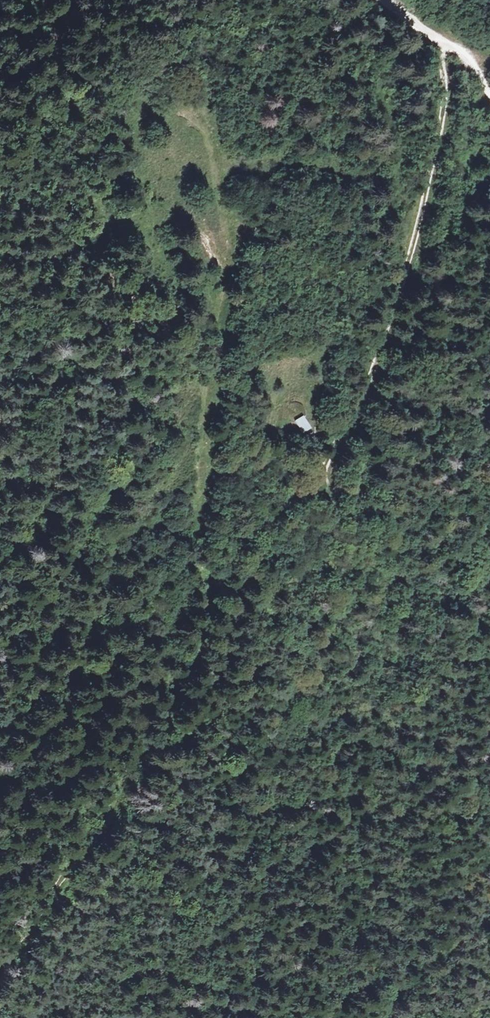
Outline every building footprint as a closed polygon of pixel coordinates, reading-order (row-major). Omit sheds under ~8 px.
[(296,424),(303,433),(311,428),(305,420),(307,418),(308,415),(308,413),(307,410),(307,407),(305,405),(304,404),(301,402),(298,400),(295,400),(292,401),(289,402),(286,404),(285,406),(284,409),(283,411),(283,414),(283,416),(285,419),(287,421),(290,423),(294,424),(296,424)]
